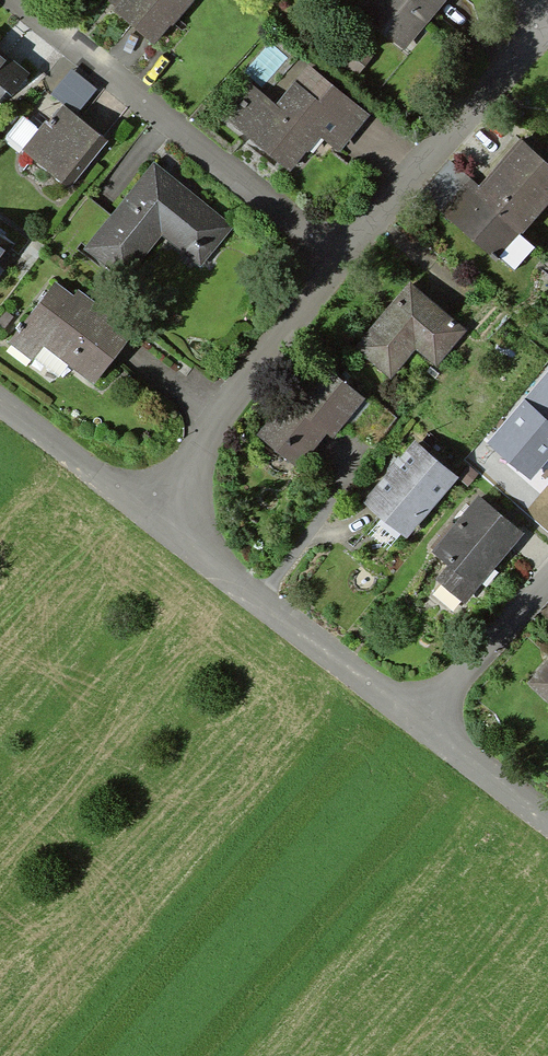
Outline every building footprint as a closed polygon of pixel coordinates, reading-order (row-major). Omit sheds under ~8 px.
[(117,15),(158,47),(194,0),(129,0),(117,15)] [(361,17),(409,55),(454,0),(375,0),(361,17)] [(31,73),(0,49),(0,112),(31,73)] [(279,108),(250,85),(222,120),(294,177),(323,140),(343,156),(375,116),(313,66),(279,108)] [(108,142),(64,107),(25,155),(70,190),(108,142)] [(475,184),(447,218),(505,265),(547,213),(547,159),(525,141),(484,191),(475,184)] [(473,181),(452,164),(421,201),(442,218),(473,181)] [(241,232),(154,166),(89,252),(134,285),(166,243),(208,275),(241,232)] [(9,244),(0,238),(0,256),(9,244)] [(136,339),(57,283),(11,346),(37,364),(46,351),(100,390),(136,339)] [(474,332),(413,285),(359,353),(397,382),(420,352),(444,371),(474,332)] [(293,399),(261,440),(301,473),(332,435),(339,441),(370,403),(333,372),(304,408),(293,399)] [(489,443),(531,478),(547,458),(547,374),(489,443)] [(463,482),(419,445),(367,507),(410,544),(463,482)] [(525,537),(478,503),(438,558),(457,571),(444,589),(472,610),(525,537)] [(526,682),(547,702),(547,659),(526,682)]
